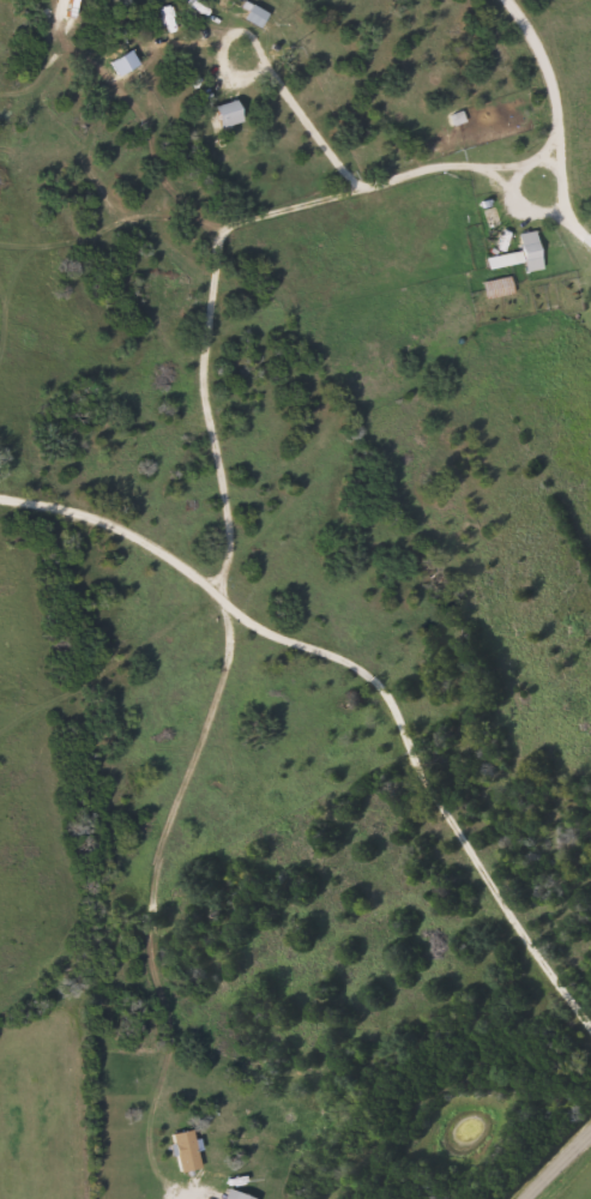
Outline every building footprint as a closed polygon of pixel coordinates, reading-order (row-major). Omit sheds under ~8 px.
[(237,116),(217,121),(215,107),(235,103),(237,116)] [(525,261),(489,269),(487,257),(523,249),(519,230),(536,228),(544,269),(527,272),(525,261)] [(514,294),(487,299),(484,282),(511,277),(514,294)] [(201,1168),(179,1173),(171,1134),(193,1129),(201,1168)] [(225,1189),(253,1198),(222,1198),(225,1189)]
